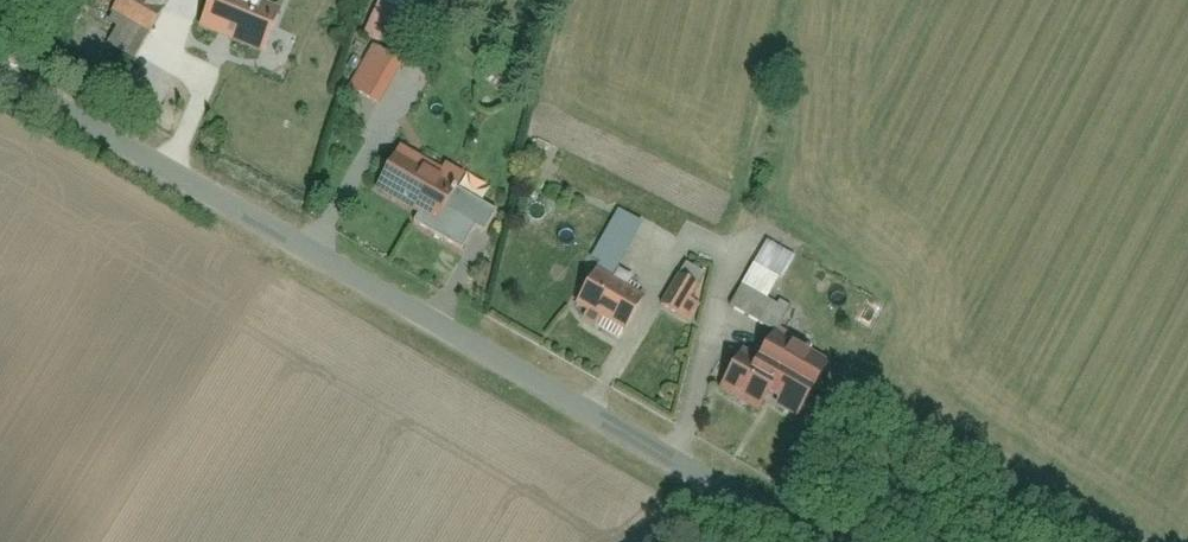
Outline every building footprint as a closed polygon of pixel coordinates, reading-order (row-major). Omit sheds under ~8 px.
[(111,17),(154,39),(164,19),(162,17),(171,0),(120,0),(111,17)] [(203,25),(264,50),(279,13),(262,7),(265,0),(214,0),(203,25)] [(364,37),(390,50),(408,16),(383,2),(364,37)] [(372,50),(346,95),(378,113),(404,68),(372,50)] [(397,155),(378,189),(419,213),(413,224),(462,252),(476,228),(485,233),(497,212),(454,188),(462,176),(446,167),(439,179),(397,155)] [(621,215),(600,249),(619,261),(640,227),(621,215)] [(790,312),(771,301),(791,263),(765,249),(745,288),(743,287),(730,311),(778,336),(790,312)] [(590,277),(573,311),(623,337),(640,303),(590,277)] [(678,318),(691,325),(701,309),(688,301),(696,288),(678,279),(660,311),(677,321),(678,318)] [(732,364),(716,393),(757,416),(764,403),(799,422),(827,371),(762,336),(744,370),(732,364)]
